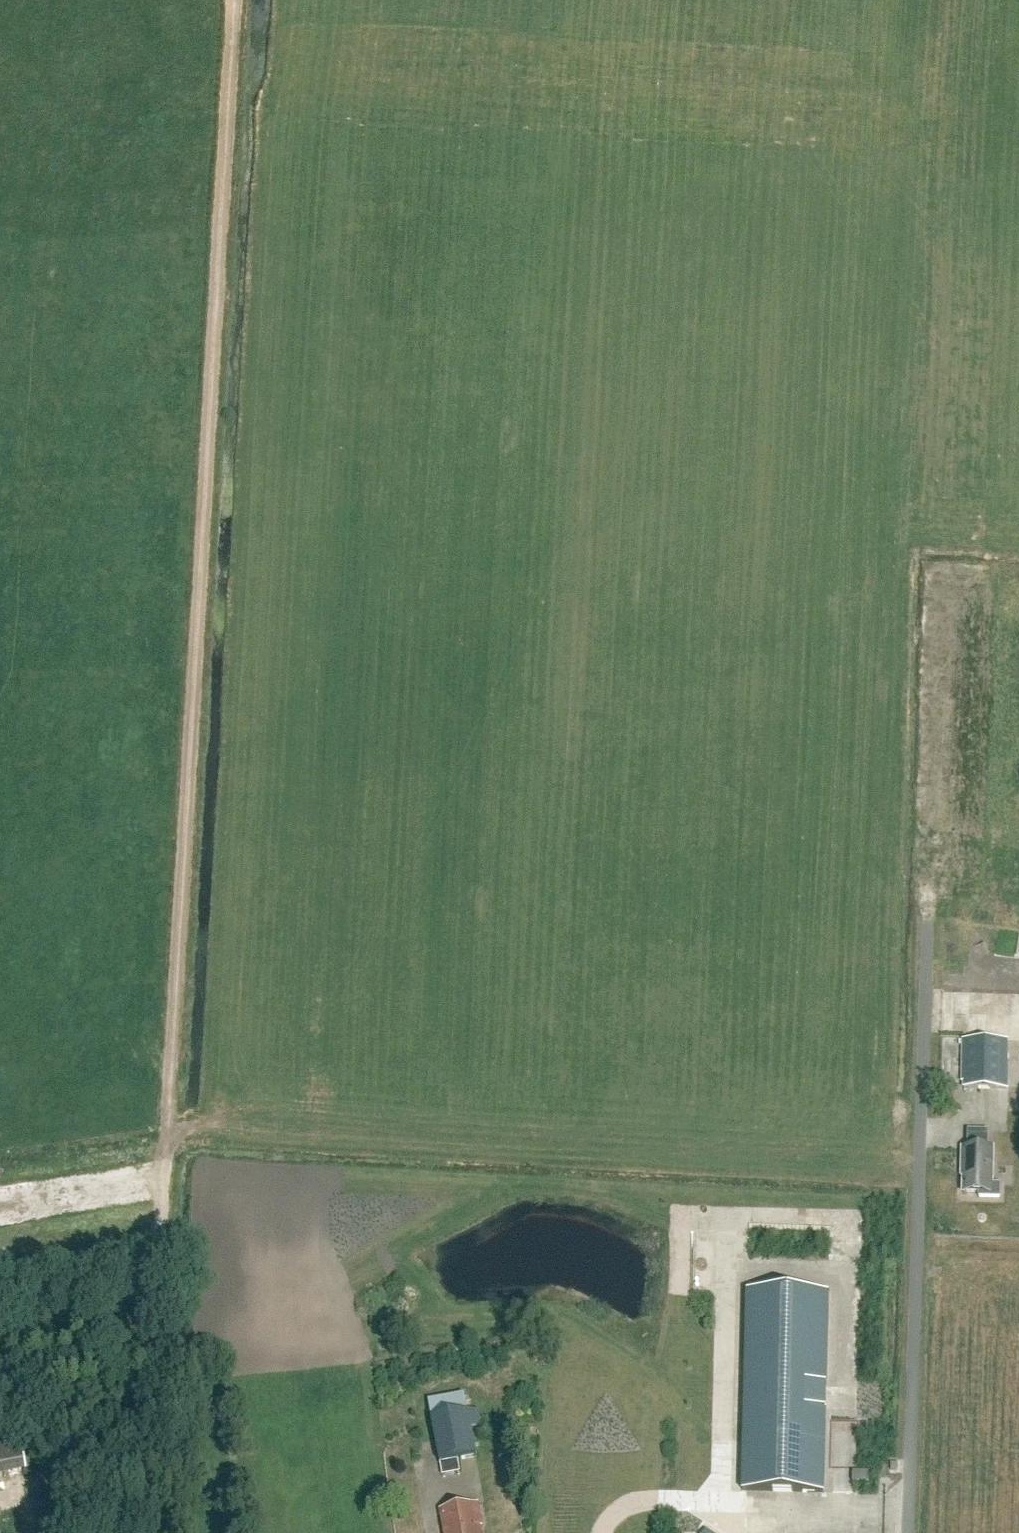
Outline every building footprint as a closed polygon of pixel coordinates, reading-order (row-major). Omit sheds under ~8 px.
[(1008,1089),(1009,1040),(964,1039),(963,1082),(965,1082),(965,1088),(1008,1089)] [(963,1148),(963,1176),(965,1176),(964,1192),(980,1193),(980,1198),(1001,1198),(1001,1185),(993,1184),(994,1149),(989,1149),(989,1131),(969,1130),(969,1148),(963,1148)] [(824,1492),(829,1292),(749,1290),(743,1491),(824,1492)] [(473,1432),(467,1395),(429,1402),(435,1439),(473,1432)] [(13,1478),(12,1444),(0,1444),(0,1478),(13,1478)] [(870,1471),(854,1471),(854,1482),(870,1482),(870,1471)] [(480,1527),(483,1526),(479,1503),(441,1510),(445,1532),(482,1532),(480,1527)]
